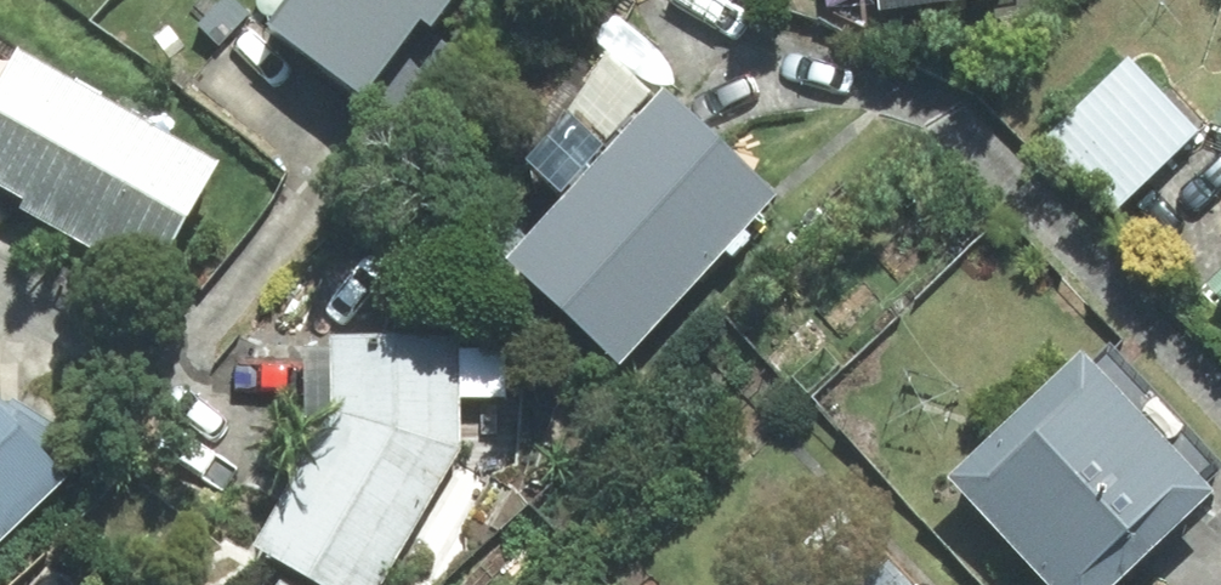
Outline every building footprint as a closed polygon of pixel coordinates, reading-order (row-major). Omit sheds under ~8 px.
[(270,24),(364,94),(420,19),(431,27),(451,0),(287,0),(270,24)] [(19,52),(0,87),(0,181),(26,196),(19,209),(152,282),(218,160),(19,52)] [(1128,58),(1036,146),(1105,218),(1197,129),(1128,58)] [(619,360),(774,193),(663,90),(508,257),(619,360)] [(1208,282),(1220,295),(1220,270),(1208,282)] [(331,410),(252,544),(321,584),(380,584),(460,449),(457,332),(329,335),(331,410)] [(950,478),(1052,584),(1112,584),(1212,490),(1206,483),(1219,471),(1106,352),(1093,365),(1081,353),(950,478)] [(0,403),(0,539),(68,471),(0,403)] [(886,548),(846,584),(921,584),(886,548)]
